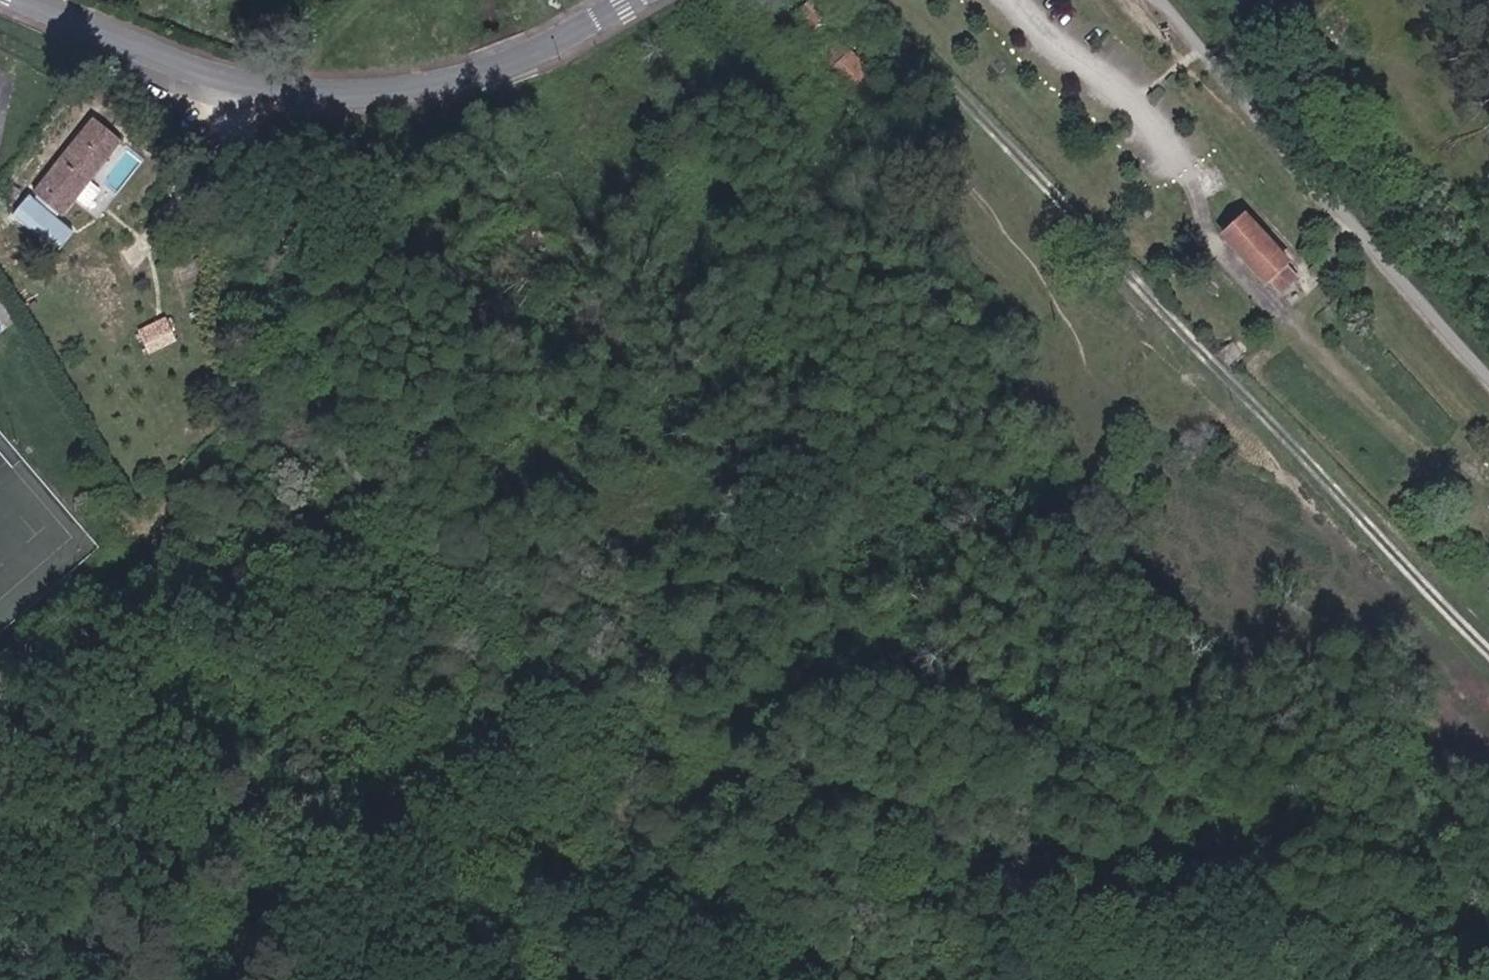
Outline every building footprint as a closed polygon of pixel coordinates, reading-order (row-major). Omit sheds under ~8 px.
[(796,25),(823,56),(854,30),(828,0),(823,0),(796,25)] [(856,56),(837,73),(872,111),(890,94),(856,56)] [(97,123),(25,205),(53,228),(124,148),(97,123)] [(1299,277),(1252,224),(1232,245),(1283,293),(1299,277)] [(1288,298),(1304,282),(1299,277),(1283,293),(1288,298)] [(168,314),(139,327),(150,352),(179,339),(168,314)] [(1243,368),(1229,353),(1225,357),(1239,372),(1243,368)]
